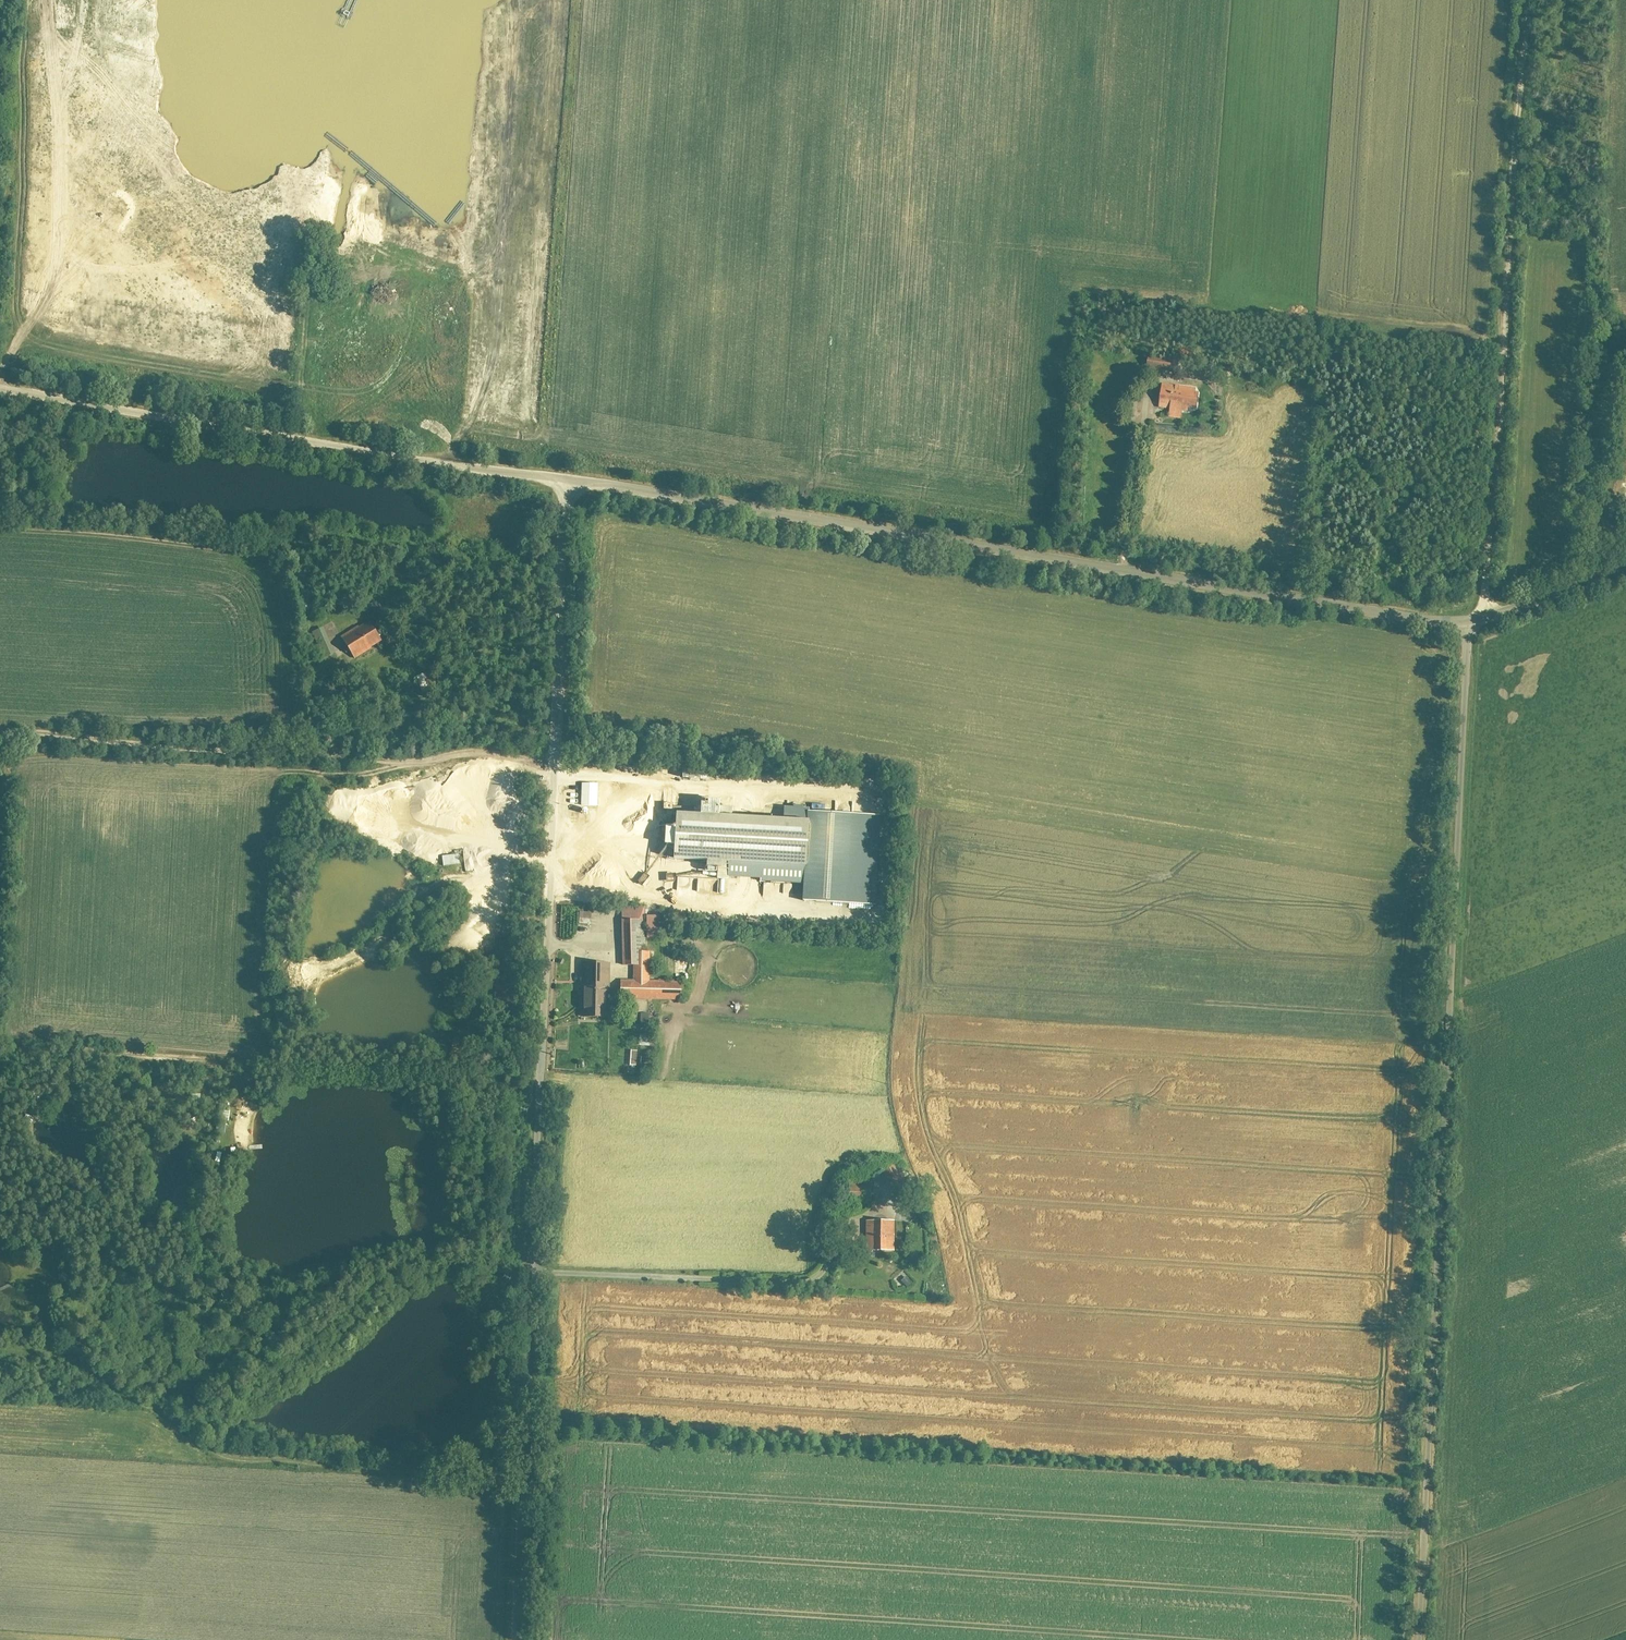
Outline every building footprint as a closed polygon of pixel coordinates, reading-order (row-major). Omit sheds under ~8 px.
[(1149,358),(1148,371),(1178,375),(1180,362),(1149,358)] [(1163,383),(1160,408),(1196,412),(1199,387),(1163,383)] [(368,622),(341,638),(354,660),(381,644),(368,622)] [(582,785),(582,810),(600,809),(599,785),(582,785)] [(704,802),(703,817),(677,816),(675,858),(730,861),(729,881),(802,885),(801,901),(878,905),(883,816),(806,812),(806,823),(723,818),(723,803),(704,802)] [(442,858),(443,869),(461,867),(460,856),(442,858)] [(650,939),(665,938),(664,917),(649,918),(650,939)] [(633,967),(633,981),(625,980),(624,1003),(681,1004),(681,982),(651,982),(652,953),(641,953),(642,923),(622,922),(621,966),(633,967)] [(581,966),(581,1020),(608,1020),(607,966),(581,966)] [(883,1172),(898,1195),(914,1184),(900,1161),(883,1172)] [(870,1222),(868,1254),(899,1256),(901,1224),(870,1222)]
